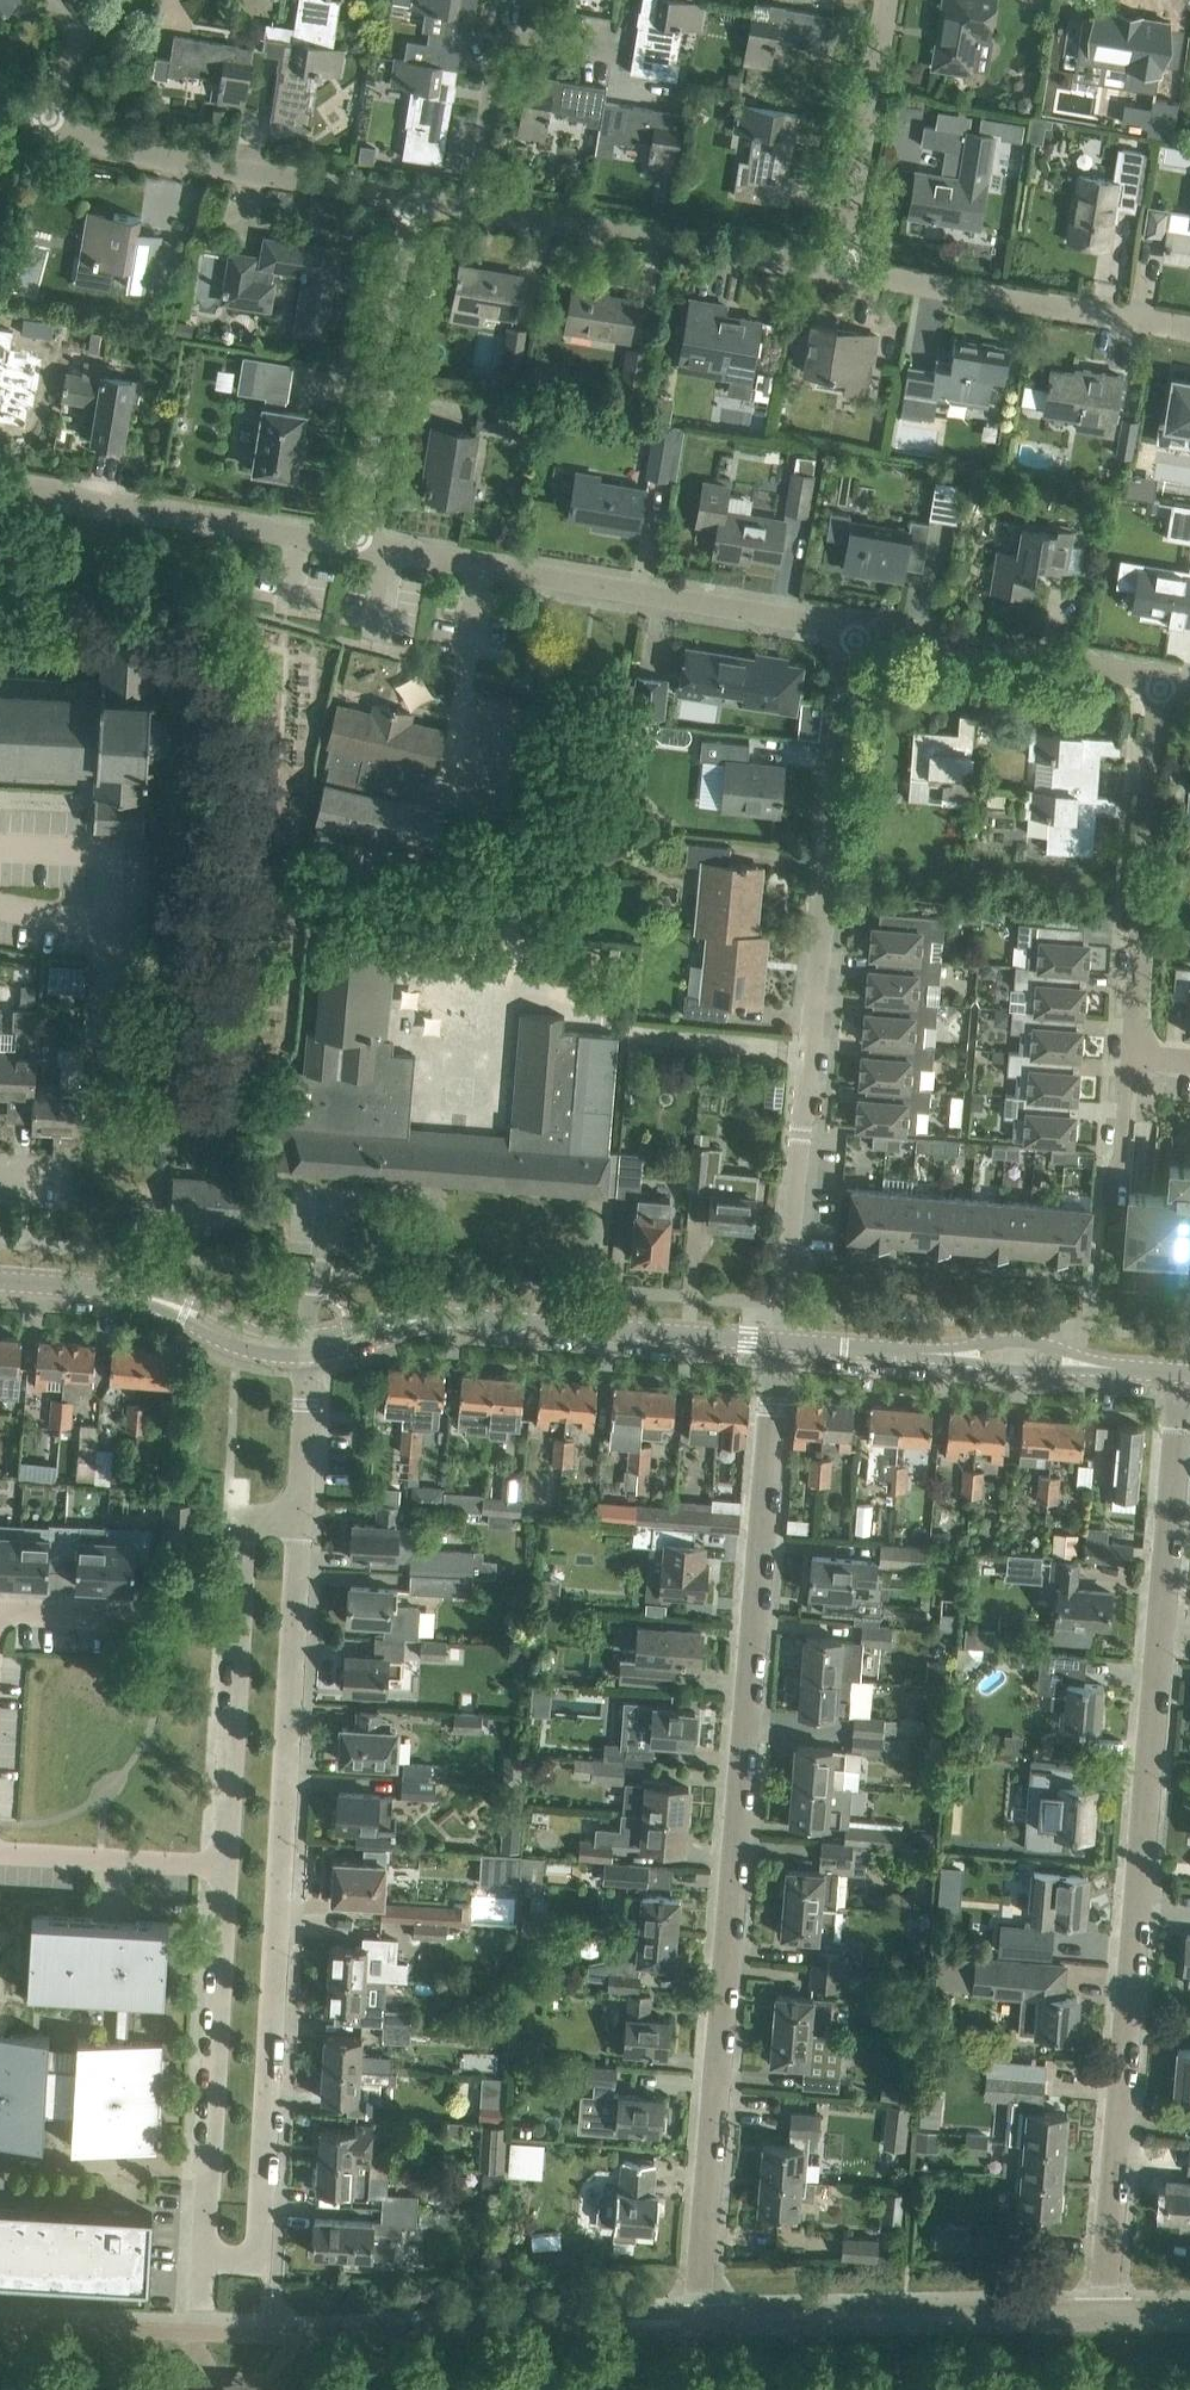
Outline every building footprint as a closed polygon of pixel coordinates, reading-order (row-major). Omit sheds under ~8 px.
[(5,4),(8,9),(15,0),(0,0),(0,10),(5,4)] [(293,41),(332,48),(340,0),(299,0),(293,41)] [(412,6),(441,11),(439,29),(436,28),(433,49),(428,48),(425,63),(457,69),(459,55),(467,56),(476,0),(413,0),(412,6)] [(631,74),(668,80),(671,62),(667,62),(670,43),(666,42),(669,23),(699,28),(703,4),(682,0),(643,0),(631,74)] [(958,70),(972,72),(978,36),(989,37),(995,0),(953,0),(953,1),(946,0),(944,0),(934,66),(958,70)] [(750,31),(745,63),(769,68),(774,37),(793,40),(793,45),(812,48),(811,52),(827,55),(833,15),(810,11),(755,2),(753,12),(750,31)] [(1084,15),(1077,58),(1134,67),(1132,79),(1157,83),(1160,64),(1163,65),(1171,21),(1142,16),(1142,15),(1118,11),(1118,12),(1097,9),(1095,17),(1084,15)] [(184,73),(203,76),(221,79),(220,84),(221,84),(218,104),(243,109),(253,48),(175,35),(168,75),(184,77),(184,73)] [(293,41),(265,37),(263,48),(267,49),(266,55),(281,57),(273,105),(297,109),(295,122),(310,125),(312,109),(309,108),(312,90),(307,89),(310,69),(341,74),(345,50),(332,48),(293,42),(293,41)] [(425,63),(397,58),(393,83),(411,86),(405,125),(408,125),(403,157),(442,164),(457,69),(425,64),(425,63)] [(586,124),(601,126),(605,102),(604,101),(607,87),(529,75),(519,135),(544,139),(547,119),(549,119),(550,114),(548,114),(549,109),(568,112),(567,117),(586,120),(586,124)] [(683,114),(605,102),(601,126),(597,153),(612,156),(614,139),(633,142),(634,137),(653,140),(652,145),(651,145),(650,150),(651,150),(648,171),(673,175),(683,114)] [(775,112),(738,105),(733,130),(763,135),(760,154),(750,152),(749,160),(740,159),(734,194),(787,203),(791,178),(788,178),(798,115),(775,112)] [(981,116),(979,129),(1001,132),(1003,119),(981,116)] [(1041,121),(1032,120),(1028,144),(1043,147),(1047,130),(1053,131),(1054,124),(1041,121)] [(979,228),(994,137),(924,126),(921,145),(965,152),(961,179),(917,172),(909,216),(979,228)] [(359,145),(357,162),(372,164),(374,148),(359,145)] [(1123,148),(1120,163),(1117,181),(1079,174),(1069,241),(1108,248),(1115,203),(1134,206),(1135,200),(1143,202),(1151,153),(1123,148)] [(1166,209),(1151,206),(1146,234),(1162,237),(1166,209)] [(88,213),(84,237),(81,256),(95,259),(95,264),(147,273),(151,246),(137,244),(141,218),(114,213),(114,218),(88,213)] [(1164,257),(1189,261),(1189,262),(1189,236),(1168,232),(1168,233),(1164,257)] [(232,254),(228,278),(225,301),(268,308),(275,267),(306,272),(297,330),(323,335),(334,268),(329,267),(331,257),(333,258),(334,250),(266,239),(262,263),(255,262),(256,258),(232,254)] [(452,318),(475,322),(480,322),(482,313),(514,318),(522,276),(461,266),(459,275),(458,274),(457,280),(458,280),(452,318)] [(21,268),(16,293),(38,297),(43,272),(21,268)] [(572,289),(569,313),(566,329),(630,340),(636,300),(607,295),(608,290),(593,288),(593,292),(572,289)] [(691,299),(687,322),(680,359),(697,362),(733,368),(730,392),(750,395),(761,320),(725,315),(726,305),(691,299)] [(813,325),(809,348),(805,372),(845,378),(844,388),(868,392),(877,335),(813,325)] [(0,405),(0,408),(0,423),(26,428),(29,410),(34,410),(37,391),(32,390),(35,371),(9,367),(15,329),(0,327),(0,405)] [(471,370),(468,385),(525,395),(528,378),(519,376),(520,372),(527,330),(510,327),(503,364),(501,364),(499,374),(471,370)] [(936,360),(934,371),(908,367),(901,415),(918,417),(919,412),(935,415),(938,394),(988,403),(993,374),(1005,375),(1010,347),(955,339),(952,362),(936,360)] [(641,392),(648,351),(629,348),(623,390),(641,392)] [(291,364),(244,357),(239,392),(268,396),(255,469),(295,476),(298,456),(303,457),(305,442),(301,441),(306,412),(284,408),(291,364)] [(68,373),(65,391),(64,398),(99,404),(93,439),(112,442),(115,424),(125,425),(129,398),(138,399),(141,380),(112,375),(114,365),(84,360),(82,375),(68,373)] [(1083,375),(1052,369),(1045,412),(1078,417),(1076,427),(1113,433),(1121,375),(1083,370),(1083,375)] [(1174,378),(1166,425),(1189,429),(1189,381),(1174,378)] [(524,433),(527,415),(480,406),(477,423),(524,433)] [(652,440),(646,477),(670,481),(678,424),(645,419),(641,419),(639,438),(652,440)] [(476,435),(433,427),(428,458),(434,458),(428,497),(439,499),(439,500),(465,504),(476,435)] [(797,456),(794,473),(787,513),(805,516),(814,459),(797,456)] [(572,505),(570,516),(609,522),(608,528),(638,533),(642,509),(645,490),(601,483),(603,473),(578,469),(576,479),(572,505)] [(705,479),(698,522),(719,526),(717,539),(715,538),(715,544),(716,544),(715,550),(735,553),(734,558),(748,561),(749,556),(778,561),(782,537),(785,522),(751,516),(726,512),(729,495),(731,484),(705,479)] [(961,484),(936,480),(930,518),(955,522),(961,484)] [(1173,503),(1167,538),(1189,541),(1189,506),(1173,503)] [(930,523),(911,520),(910,530),(850,520),(851,514),(832,511),(828,538),(848,541),(844,568),(903,578),(906,557),(924,560),(930,523)] [(996,550),(993,568),(990,591),(1031,598),(1037,567),(1085,575),(1085,574),(1081,574),(1085,548),(1071,546),(1074,530),(1057,528),(1057,534),(1021,528),(1017,553),(996,550)] [(1132,609),(1140,610),(1143,611),(1142,614),(1169,618),(1168,621),(1170,621),(1170,620),(1181,622),(1181,625),(1183,625),(1183,624),(1189,625),(1189,576),(1139,568),(1136,589),(1132,609)] [(13,774),(14,767),(56,769),(55,777),(87,778),(86,800),(95,800),(94,827),(144,829),(148,763),(158,764),(158,760),(149,760),(149,749),(154,749),(158,747),(162,745),(165,742),(168,739),(169,735),(170,730),(170,726),(169,721),(166,718),(164,714),(160,712),(156,710),(151,709),(152,698),(161,699),(162,695),(152,695),(155,635),(105,632),(102,680),(0,674),(0,774),(13,774)] [(687,650),(683,673),(680,690),(793,708),(800,668),(787,666),(788,659),(756,654),(755,661),(687,650)] [(634,713),(643,713),(642,721),(659,723),(659,715),(663,715),(666,680),(638,677),(634,713)] [(325,781),(315,818),(436,847),(445,810),(391,797),(400,761),(435,770),(445,730),(409,722),(412,712),(392,708),(376,704),(373,713),(338,705),(329,744),(331,745),(326,764),(330,765),(326,781),(325,781)] [(944,802),(967,803),(969,787),(973,737),(951,735),(951,733),(914,730),(910,776),(945,779),(944,802)] [(1032,732),(1031,756),(1053,758),(1051,792),(1095,796),(1095,795),(1098,737),(1032,732)] [(722,808),(755,811),(779,813),(784,766),(748,762),(750,743),(702,739),(701,757),(727,760),(722,808)] [(1028,791),(1026,814),(1029,814),(1028,833),(1047,835),(1046,851),(1069,852),(1092,854),(1096,809),(1115,811),(1116,797),(1095,796),(1051,792),(1028,791)] [(973,821),(979,821),(978,810),(968,810),(968,837),(978,837),(978,828),(973,828),(973,821)] [(701,929),(708,930),(755,935),(758,912),(752,912),(757,867),(730,864),(732,846),(688,842),(686,863),(702,864),(696,929),(701,929)] [(945,916),(880,911),(878,933),(872,933),(871,954),(941,960),(941,959),(930,958),(931,939),(943,940),(945,916)] [(1019,922),(1017,945),(1029,946),(1027,966),(1080,971),(1086,971),(1088,949),(1082,949),(1084,927),(1019,922)] [(767,936),(755,935),(708,930),(702,995),(685,993),(683,1014),(726,1018),(728,1001),(755,1004),(760,959),(765,959),(767,936)] [(278,1143),(276,1166),(375,1174),(375,1185),(404,1188),(404,1177),(415,1177),(617,1194),(620,1151),(609,1150),(619,1034),(569,1030),(563,1030),(564,1017),(521,1013),(511,1138),(409,1129),(415,1056),(389,1053),(390,1038),(398,936),(377,934),(377,939),(328,936),(320,1033),(309,1032),(306,1072),(293,1071),(289,1119),(280,1119),(278,1143)] [(875,976),(869,976),(867,997),(873,998),(938,1003),(938,1002),(926,1001),(928,982),(939,982),(941,960),(871,954),(871,955),(876,956),(875,976)] [(49,990),(85,991),(86,963),(50,961),(49,990)] [(1015,965),(1014,988),(1025,989),(1024,1009),(1077,1013),(1083,1014),(1084,992),(1078,992),(1080,971),(1027,966),(1015,965)] [(1176,966),(1173,999),(1188,1000),(1185,1032),(1189,1032),(1189,967),(1176,966)] [(20,1005),(36,1006),(37,986),(21,985),(20,1005)] [(924,1025),(936,1025),(938,1003),(873,998),(871,1019),(866,1018),(864,1040),(869,1041),(923,1045),(924,1025)] [(1077,1013),(1024,1009),(1012,1008),(1010,1031),(1022,1032),(1020,1052),(1073,1056),(1079,1057),(1081,1035),(1075,1034),(1077,1013)] [(0,1049),(0,1096),(9,1097),(9,1089),(18,1090),(17,1119),(32,1121),(34,1084),(37,1010),(13,1009),(12,1030),(15,1030),(14,1049),(0,1049)] [(996,1009),(994,1024),(1009,1025),(1010,1010),(996,1009)] [(860,1083),(866,1083),(919,1087),(921,1067),(932,1068),(934,1046),(923,1045),(869,1041),(868,1062),(862,1061),(860,1083)] [(61,1085),(34,1084),(32,1121),(32,1131),(55,1132),(56,1125),(64,1125),(63,1156),(80,1156),(83,1080),(85,1045),(59,1044),(58,1065),(62,1065),(61,1085)] [(993,1050),(992,1060),(1006,1061),(1007,1051),(993,1050)] [(1073,1056),(1020,1052),(1009,1051),(1007,1073),(1018,1074),(1017,1095),(1070,1099),(1076,1099),(1077,1078),(1072,1077),(1073,1056)] [(859,1104),(857,1127),(916,1131),(918,1110),(929,1111),(931,1088),(919,1087),(866,1083),(864,1104),(859,1104)] [(1070,1099),(1017,1095),(1005,1094),(1003,1116),(1015,1117),(1013,1139),(1072,1143),(1074,1120),(1068,1120),(1070,1099)] [(171,1113),(153,1111),(150,1143),(169,1145),(171,1113)] [(887,1136),(873,1135),(872,1146),(886,1148),(887,1136)] [(900,1137),(887,1136),(886,1148),(899,1149),(900,1137)] [(907,1138),(906,1144),(909,1147),(915,1148),(916,1138),(907,1138)] [(933,1140),(932,1151),(945,1152),(946,1141),(933,1140)] [(946,1141),(945,1152),(959,1153),(960,1142),(946,1141)] [(691,1166),(689,1190),(712,1192),(710,1222),(708,1222),(708,1223),(752,1227),(752,1226),(751,1225),(752,1213),(755,1213),(755,1209),(752,1208),(754,1196),(757,1196),(759,1174),(757,1174),(720,1170),(722,1148),(709,1147),(710,1146),(693,1144),(691,1166)] [(991,1156),(1005,1157),(1006,1145),(992,1144),(991,1156)] [(1019,1146),(1006,1145),(1005,1157),(1018,1158),(1019,1146)] [(1051,1160),(1064,1161),(1065,1150),(1052,1149),(1051,1160)] [(1079,1151),(1065,1150),(1064,1161),(1078,1162),(1079,1151)] [(620,1151),(617,1194),(632,1195),(630,1214),(628,1234),(635,1241),(633,1257),(664,1260),(666,1236),(670,1198),(649,1197),(650,1190),(639,1189),(643,1153),(620,1151)] [(1122,1258),(1150,1261),(1150,1265),(1145,1265),(1145,1266),(1189,1270),(1189,1268),(1184,1268),(1186,1248),(1189,1249),(1189,1166),(1183,1165),(1171,1164),(1170,1164),(1168,1185),(1170,1185),(1169,1195),(1160,1194),(1153,1193),(1152,1193),(1130,1192),(1129,1191),(1128,1208),(1127,1213),(1137,1214),(1136,1225),(1126,1225),(1124,1257),(1122,1257),(1122,1258)] [(175,1177),(174,1190),(172,1213),(198,1216),(198,1220),(212,1221),(212,1217),(239,1219),(242,1182),(175,1177)] [(867,1243),(878,1244),(882,1191),(852,1188),(848,1236),(867,1238),(867,1243)] [(705,1191),(690,1190),(688,1214),(695,1215),(703,1215),(705,1191)] [(882,1191),(878,1244),(889,1245),(890,1239),(908,1241),(912,1193),(882,1191)] [(912,1193),(908,1241),(927,1242),(926,1248),(937,1249),(942,1195),(912,1193)] [(971,1198),(942,1195),(937,1249),(949,1250),(949,1244),(968,1246),(968,1245),(971,1198)] [(971,1198),(968,1245),(986,1247),(986,1253),(997,1254),(1001,1200),(971,1198)] [(1001,1200),(997,1254),(1008,1255),(1009,1249),(1027,1250),(1031,1203),(1001,1200)] [(1031,1203),(1027,1250),(1045,1252),(1045,1258),(1056,1258),(1061,1205),(1031,1203)] [(1087,1255),(1091,1208),(1061,1205),(1056,1258),(1067,1259),(1068,1254),(1087,1255)] [(0,1336),(0,1393),(18,1394),(22,1338),(0,1336)] [(67,1342),(39,1339),(35,1385),(64,1387),(67,1342)] [(96,1344),(67,1342),(64,1387),(63,1398),(54,1398),(53,1410),(73,1412),(74,1400),(80,1400),(81,1389),(92,1390),(96,1344)] [(143,1348),(112,1345),(110,1378),(141,1381),(143,1348)] [(174,1350),(143,1348),(141,1381),(171,1383),(174,1350)] [(414,1402),(417,1369),(388,1367),(384,1413),(403,1415),(402,1426),(412,1426),(414,1402)] [(445,1371),(417,1369),(414,1402),(431,1403),(430,1417),(442,1418),(445,1371)] [(459,1406),(457,1427),(464,1427),(463,1429),(478,1430),(489,1431),(489,1422),(490,1422),(491,1409),(490,1409),(493,1375),(462,1372),(460,1396),(459,1406)] [(488,1432),(488,1436),(510,1437),(511,1424),(520,1425),(521,1411),(522,1401),(524,1377),(493,1375),(490,1409),(491,1409),(490,1422),(489,1422),(489,1431),(488,1432)] [(569,1381),(540,1379),(537,1426),(547,1426),(548,1413),(566,1415),(569,1381)] [(597,1383),(569,1381),(566,1415),(582,1416),(581,1430),(594,1431),(597,1383)] [(645,1387),(614,1385),(611,1419),(612,1419),(610,1441),(640,1443),(641,1436),(645,1387)] [(676,1389),(645,1387),(641,1436),(661,1437),(662,1427),(673,1428),(676,1389)] [(721,1393),(692,1390),(689,1438),(717,1440),(721,1393)] [(749,1395),(721,1393),(717,1440),(745,1441),(746,1428),(747,1428),(749,1395)] [(825,1401),(797,1398),(793,1445),(804,1446),(805,1433),(822,1435),(821,1446),(822,1446),(825,1401)] [(854,1403),(825,1401),(822,1446),(838,1448),(851,1449),(854,1403)] [(127,1404),(127,1417),(148,1418),(149,1405),(127,1404)] [(902,1406),(871,1404),(868,1438),(899,1440),(902,1406)] [(932,1409),(902,1406),(899,1440),(930,1443),(932,1409)] [(978,1412),(949,1410),(946,1457),(957,1458),(958,1445),(975,1446),(978,1412)] [(72,1425),(73,1412),(50,1411),(49,1424),(72,1425)] [(1006,1414),(978,1412),(975,1446),(992,1447),(991,1461),(1003,1462),(1006,1414)] [(1053,1418),(1023,1416),(1020,1450),(1051,1452),(1053,1418)] [(148,1431),(148,1418),(127,1417),(126,1430),(148,1431)] [(1084,1421),(1053,1418),(1051,1452),(1070,1454),(1070,1458),(1082,1459),(1084,1421)] [(98,1424),(81,1423),(79,1476),(95,1477),(98,1424)] [(1144,1425),(1117,1423),(1111,1494),(1137,1496),(1144,1425)] [(410,1452),(407,1485),(408,1485),(410,1452),(421,1453),(422,1440),(401,1438),(402,1426),(400,1451),(410,1452)] [(402,1426),(401,1438),(422,1440),(423,1427),(412,1426),(402,1426)] [(564,1438),(553,1437),(552,1464),(562,1464),(564,1438)] [(575,1439),(564,1438),(562,1464),(573,1464),(575,1439)] [(641,1445),(630,1444),(629,1456),(649,1458),(648,1471),(639,1470),(637,1491),(648,1492),(651,1445),(641,1444),(641,1445)] [(649,1458),(629,1456),(628,1469),(639,1470),(648,1471),(649,1458)] [(810,1458),(809,1471),(810,1471),(830,1472),(831,1459),(810,1458)] [(886,1464),(884,1489),(895,1490),(897,1464),(886,1464)] [(908,1465),(897,1464),(895,1490),(906,1491),(908,1465)] [(961,1495),(971,1496),(973,1470),(963,1469),(961,1495)] [(984,1470),(973,1470),(971,1496),(983,1496),(984,1470)] [(830,1472),(810,1471),(809,1483),(830,1484),(830,1472)] [(1038,1475),(1037,1488),(1057,1489),(1056,1502),(1058,1502),(1060,1477),(1048,1476),(1038,1475)] [(412,1484),(411,1502),(429,1504),(443,1505),(444,1486),(418,1484),(418,1485),(412,1484)] [(1057,1489),(1037,1488),(1036,1500),(1047,1501),(1056,1502),(1057,1489)] [(483,1496),(482,1511),(520,1514),(521,1498),(483,1496)] [(741,1500),(713,1497),(712,1502),(710,1529),(739,1531),(741,1500)] [(165,1498),(163,1542),(194,1544),(197,1500),(165,1498)] [(675,1507),(673,1526),(685,1527),(710,1529),(712,1502),(676,1499),(675,1507)] [(398,1505),(380,1504),(378,1525),(354,1524),(352,1558),(395,1561),(395,1558),(412,1559),(414,1559),(415,1547),(416,1527),(397,1526),(398,1505)] [(675,1507),(636,1504),(635,1523),(673,1526),(675,1507)] [(787,1531),(807,1532),(808,1519),(788,1518),(787,1531)] [(22,1523),(0,1522),(0,1581),(1,1581),(0,1585),(19,1586),(22,1523)] [(49,1525),(22,1523),(19,1586),(37,1587),(38,1583),(48,1583),(49,1554),(63,1555),(65,1523),(49,1522),(49,1525)] [(80,1538),(81,1524),(65,1523),(63,1555),(77,1556),(76,1585),(86,1585),(86,1590),(104,1591),(107,1540),(80,1538)] [(108,1525),(107,1540),(104,1591),(123,1592),(123,1587),(133,1588),(135,1559),(150,1560),(152,1528),(108,1525)] [(1087,1528),(1086,1540),(1084,1558),(1132,1561),(1133,1544),(1108,1542),(1109,1530),(1087,1528)] [(670,1593),(704,1596),(707,1560),(675,1558),(676,1541),(631,1538),(629,1555),(651,1557),(648,1598),(669,1599),(670,1593)] [(912,1546),(912,1545),(896,1544),(882,1543),(880,1564),(928,1567),(929,1547),(912,1546)] [(484,1551),(415,1547),(414,1559),(412,1559),(411,1572),(419,1573),(496,1576),(497,1559),(484,1559),(484,1551)] [(1005,1579),(1041,1581),(1042,1556),(1018,1554),(1007,1553),(1005,1579)] [(855,1560),(813,1556),(811,1573),(806,1572),(805,1587),(810,1588),(810,1592),(828,1594),(826,1610),(822,1609),(821,1612),(881,1617),(881,1614),(850,1612),(853,1576),(874,1578),(875,1562),(855,1561),(855,1560)] [(1059,1577),(1056,1621),(1054,1638),(1090,1641),(1091,1624),(1108,1625),(1111,1592),(1076,1589),(1078,1562),(1052,1560),(1051,1576),(1059,1577)] [(483,1576),(419,1573),(411,1573),(410,1591),(443,1593),(443,1596),(453,1597),(453,1593),(482,1595),(483,1576)] [(541,1577),(539,1604),(559,1605),(561,1578),(541,1577)] [(385,1634),(409,1635),(417,1635),(418,1607),(396,1606),(397,1589),(351,1586),(349,1619),(386,1622),(385,1634)] [(942,1612),(940,1629),(957,1630),(958,1613),(942,1612)] [(621,1658),(619,1679),(673,1683),(675,1661),(699,1663),(701,1629),(638,1624),(635,1659),(621,1658)] [(892,1627),(862,1624),(861,1641),(842,1639),(806,1636),(803,1674),(860,1678),(862,1644),(890,1646),(892,1627)] [(967,1628),(965,1646),(976,1647),(977,1629),(967,1628)] [(345,1688),(369,1690),(385,1691),(386,1673),(400,1674),(402,1642),(377,1640),(376,1657),(346,1655),(345,1688)] [(446,1641),(421,1641),(420,1657),(446,1658),(446,1641)] [(1087,1656),(1041,1652),(1037,1691),(1052,1693),(1050,1707),(1065,1708),(1063,1726),(1099,1729),(1103,1684),(1084,1683),(1087,1656)] [(849,1715),(852,1678),(803,1674),(800,1712),(849,1715)] [(671,1705),(654,1704),(653,1707),(638,1705),(634,1744),(606,1742),(604,1758),(648,1762),(650,1740),(692,1744),(695,1710),(671,1708),(671,1705)] [(341,1760),(365,1761),(399,1763),(400,1727),(391,1727),(391,1720),(378,1720),(379,1712),(359,1711),(358,1728),(342,1727),(341,1760)] [(481,1713),(457,1712),(456,1729),(480,1730),(481,1713)] [(897,1719),(854,1716),(853,1733),(895,1736),(897,1719)] [(895,1736),(853,1733),(852,1750),(833,1748),(797,1745),(794,1783),(852,1788),(858,1788),(861,1752),(894,1755),(895,1736)] [(623,1761),(592,1759),(592,1760),(585,1759),(583,1777),(590,1778),(590,1779),(621,1782),(623,1761)] [(1075,1764),(1031,1760),(1024,1847),(1062,1850),(1064,1833),(1091,1835),(1093,1817),(1098,1818),(1099,1804),(1094,1804),(1095,1785),(1067,1783),(1069,1765),(1075,1766),(1075,1764)] [(432,1764),(403,1763),(402,1778),(431,1779),(432,1764)] [(653,1778),(642,1777),(641,1783),(626,1781),(624,1812),(686,1817),(688,1786),(668,1785),(668,1780),(653,1779),(653,1778)] [(431,1779),(402,1778),(401,1796),(436,1797),(436,1780),(431,1779)] [(849,1820),(852,1788),(794,1783),(791,1821),(826,1824),(845,1825),(844,1843),(866,1845),(874,1846),(900,1848),(902,1824),(849,1820)] [(358,1844),(368,1845),(386,1846),(396,1846),(398,1808),(393,1808),(394,1795),(339,1792),(337,1826),(359,1827),(358,1844)] [(686,1817),(624,1812),(624,1813),(644,1815),(642,1831),(612,1828),(611,1841),(580,1838),(578,1858),(612,1861),(614,1842),(645,1845),(645,1850),(663,1851),(663,1847),(683,1848),(686,1817)] [(520,1851),(522,1815),(505,1814),(503,1850),(520,1851)] [(787,1868),(784,1901),(837,1906),(839,1873),(865,1875),(866,1856),(873,1856),(874,1846),(822,1841),(820,1860),(823,1860),(822,1871),(787,1868)] [(367,1862),(335,1860),(333,1900),(382,1902),(384,1902),(386,1854),(368,1853),(367,1862)] [(502,1853),(501,1882),(521,1883),(522,1854),(502,1853)] [(646,1888),(648,1864),(602,1861),(600,1885),(646,1888)] [(1037,1870),(1035,1901),(1033,1928),(1001,1926),(999,1951),(1050,1955),(1052,1930),(1053,1919),(1067,1920),(1067,1925),(1079,1926),(1080,1921),(1083,1922),(1087,1874),(1037,1870)] [(679,1897),(628,1892),(625,1925),(639,1926),(639,1927),(676,1930),(679,1897)] [(834,1939),(837,1906),(827,1905),(784,1901),(781,1935),(817,1937),(816,1948),(813,1948),(812,1967),(842,1969),(844,1940),(834,1939)] [(454,1908),(384,1902),(382,1902),(381,1918),(470,1923),(471,1903),(455,1902),(454,1908)] [(169,1922),(32,1914),(30,1950),(33,1950),(33,1957),(30,1957),(28,1993),(60,1994),(61,1991),(85,1992),(86,1985),(117,1987),(116,1994),(118,1994),(115,2044),(127,2044),(130,1995),(132,1995),(132,1999),(164,2001),(166,1965),(163,1964),(164,1958),(167,1958),(169,1922)] [(470,1923),(414,1920),(413,1936),(447,1938),(448,1922),(469,1923),(470,1923)] [(676,1930),(639,1927),(637,1951),(589,1961),(587,1977),(609,1979),(608,1988),(637,1990),(640,1961),(674,1963),(676,1930)] [(330,1943),(329,1975),(365,1977),(409,1979),(410,1967),(396,1966),(396,1968),(381,1967),(382,1938),(364,1937),(364,1945),(330,1943)] [(1064,1966),(975,1959),(972,1993),(1021,1997),(1019,2030),(1038,2032),(1041,2032),(1041,2037),(1055,2038),(1055,2034),(1073,2035),(1077,1996),(1057,1995),(1058,1983),(1063,1984),(1064,1966)] [(842,1969),(812,1967),(810,1985),(841,1987),(841,1984),(850,1985),(851,1970),(842,1969)] [(329,1975),(327,2006),(363,2008),(365,1977),(329,1975)] [(648,2017),(650,1995),(629,1993),(626,2030),(618,2029),(617,2046),(624,2047),(624,2048),(666,2052),(669,2019),(648,2017)] [(832,1998),(776,1994),(774,2027),(829,2032),(832,1998)] [(384,2009),(383,2024),(411,2025),(412,2010),(384,2009)] [(496,2016),(495,2029),(509,2030),(510,2016),(496,2016)] [(411,2025),(383,2024),(383,2040),(410,2042),(411,2025)] [(829,2033),(829,2032),(774,2027),(771,2061),(808,2064),(807,2076),(802,2076),(802,2087),(839,2090),(840,2077),(820,2075),(821,2065),(823,2066),(824,2051),(829,2051),(831,2033),(829,2033)] [(0,2033),(0,2137),(5,2137),(4,2141),(43,2143),(47,2067),(49,2036),(11,2034),(10,2037),(4,2037),(4,2033),(0,2033)] [(325,2035),(323,2066),(360,2068),(361,2037),(325,2035)] [(110,2040),(78,2038),(76,2068),(47,2067),(45,2113),(74,2114),(72,2145),(111,2147),(111,2143),(117,2144),(117,2147),(156,2150),(158,2114),(162,2114),(165,2056),(161,2055),(162,2042),(130,2040),(129,2044),(110,2044),(110,2040)] [(1178,2047),(1176,2075),(1170,2075),(1168,2096),(1189,2098),(1189,2048),(1178,2047)] [(585,2083),(615,2085),(616,2065),(586,2063),(585,2083)] [(360,2068),(323,2066),(322,2098),(358,2100),(358,2099),(380,2100),(381,2081),(389,2081),(390,2070),(374,2069),(360,2069),(360,2068)] [(1016,2074),(1014,2095),(1009,2094),(1005,2142),(1006,2142),(1064,2147),(1067,2113),(1042,2111),(1045,2077),(1016,2074)] [(616,2127),(636,2129),(660,2131),(663,2097),(603,2092),(602,2107),(617,2108),(616,2127)] [(481,2102),(480,2121),(506,2122),(507,2103),(481,2102)] [(764,2143),(761,2176),(805,2179),(809,2132),(819,2133),(820,2113),(791,2111),(789,2145),(764,2143)] [(382,2126),(372,2125),(373,2122),(356,2121),(355,2128),(341,2127),(341,2126),(336,2126),(336,2127),(320,2126),(318,2158),(385,2161),(386,2151),(371,2150),(371,2145),(381,2146),(382,2126)] [(483,2122),(481,2167),(486,2167),(503,2168),(503,2150),(505,2124),(483,2122)] [(987,2136),(965,2134),(964,2151),(986,2152),(987,2140),(986,2140),(987,2136)] [(510,2139),(508,2173),(542,2175),(544,2142),(510,2139)] [(1006,2142),(1003,2174),(1061,2179),(1064,2147),(1006,2142)] [(385,2161),(318,2158),(317,2189),(352,2191),(352,2196),(369,2197),(369,2192),(382,2193),(381,2207),(417,2209),(417,2192),(387,2191),(388,2175),(419,2177),(420,2164),(385,2161)] [(620,2190),(617,2190),(603,2189),(598,2194),(596,2219),(600,2223),(614,2224),(613,2237),(635,2239),(636,2227),(656,2229),(659,2194),(652,2193),(655,2162),(623,2159),(620,2190)] [(1061,2179),(1003,2174),(1002,2175),(1017,2176),(1016,2187),(1021,2188),(1019,2216),(1039,2218),(1040,2210),(1058,2212),(1061,2179)] [(805,2179),(761,2176),(759,2209),(777,2211),(776,2219),(796,2220),(797,2215),(811,2216),(814,2180),(805,2180),(805,2179)] [(1166,2182),(1164,2215),(1170,2216),(1169,2224),(1189,2226),(1189,2217),(1189,2183),(1166,2182)] [(884,2190),(882,2219),(901,2220),(903,2192),(884,2190)] [(0,2203),(0,2275),(148,2283),(152,2212),(0,2203)] [(381,2221),(315,2218),(313,2253),(344,2255),(344,2265),(366,2267),(366,2256),(374,2256),(375,2236),(405,2238),(406,2223),(415,2224),(417,2209),(381,2207),(381,2221)] [(969,2247),(970,2227),(936,2225),(934,2245),(969,2247)] [(876,2259),(878,2239),(844,2236),(842,2256),(876,2259)]
